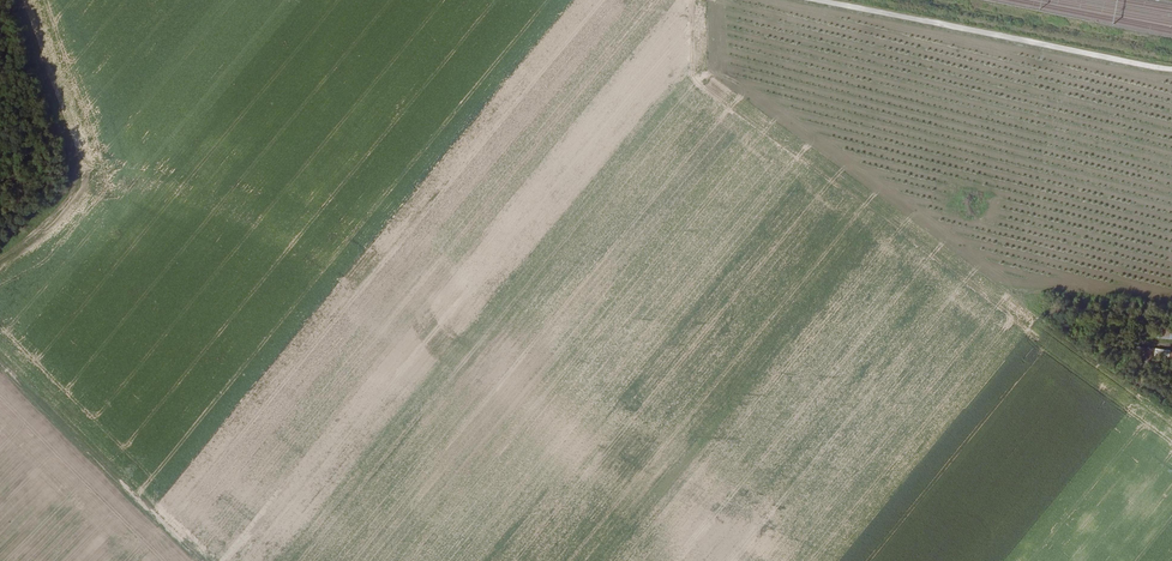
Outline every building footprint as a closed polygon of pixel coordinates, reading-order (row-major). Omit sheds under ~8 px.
[(1171,340),(1171,328),(1158,327),(1157,338),(1171,340)]
